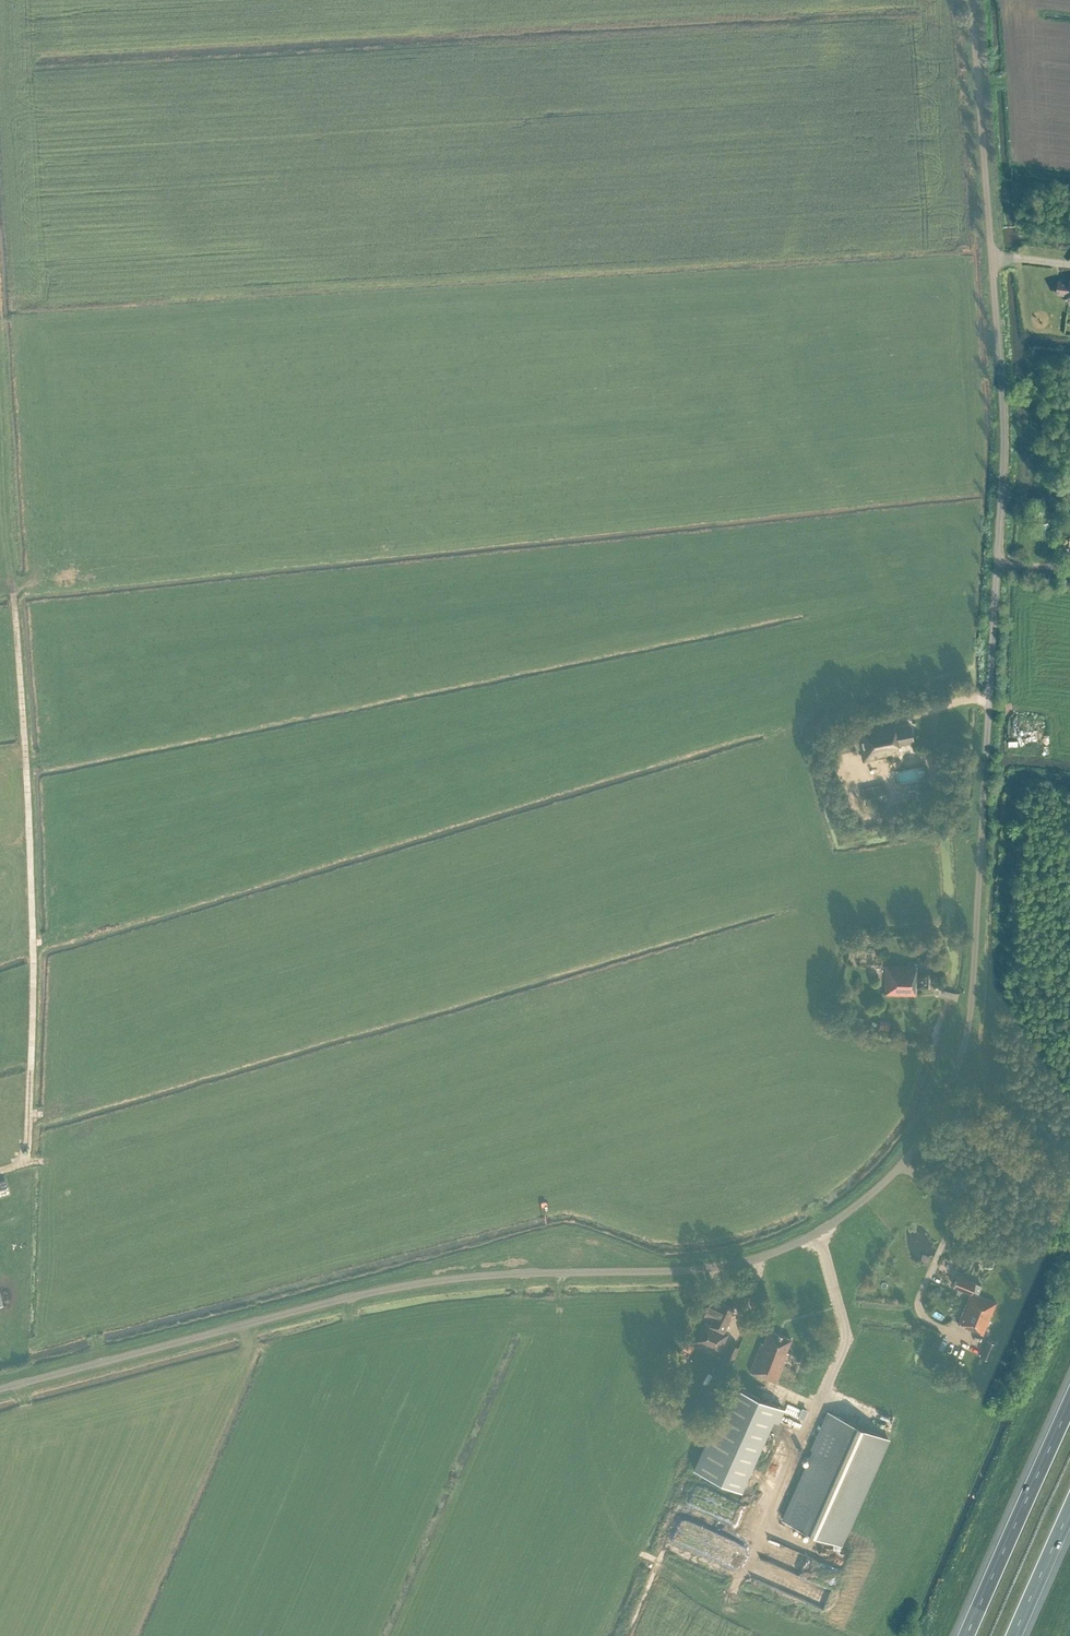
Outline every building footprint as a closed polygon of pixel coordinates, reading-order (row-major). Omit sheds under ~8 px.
[(1058,277),(1056,293),(1068,294),(1067,300),(1069,300),(1069,279),(1058,277)] [(877,721),(888,718),(887,711),(875,714),(877,721)] [(892,719),(858,726),(865,761),(899,753),(897,745),(913,742),(909,723),(894,726),(892,719)] [(866,805),(888,801),(884,784),(862,789),(866,805)] [(928,987),(928,970),(916,970),(916,966),(886,965),(885,994),(915,994),(916,986),(928,987)] [(880,1028),(890,1029),(892,1020),(881,1019),(880,1028)] [(983,1293),(986,1288),(981,1286),(981,1285),(975,1282),(958,1274),(953,1286),(970,1293),(958,1322),(966,1325),(966,1327),(983,1334),(996,1302),(978,1294),(979,1292),(983,1293)] [(722,1304),(722,1305),(715,1302),(716,1301),(705,1295),(698,1310),(709,1315),(710,1314),(716,1317),(712,1326),(705,1323),(696,1341),(719,1352),(728,1334),(724,1332),(731,1317),(734,1309),(722,1304)] [(791,1339),(769,1330),(763,1343),(761,1342),(750,1371),(777,1381),(788,1352),(786,1352),(791,1339)] [(988,1359),(995,1343),(987,1339),(980,1356),(988,1359)] [(684,1347),(692,1351),(695,1344),(687,1340),(684,1347)] [(730,1343),(721,1361),(730,1365),(739,1347),(730,1343)] [(671,1362),(679,1366),(686,1352),(678,1348),(671,1362)] [(730,1388),(690,1471),(740,1495),(746,1484),(741,1481),(769,1422),(774,1425),(780,1413),(730,1388)] [(843,1545),(891,1438),(828,1410),(811,1448),(813,1449),(782,1518),(843,1545)]
